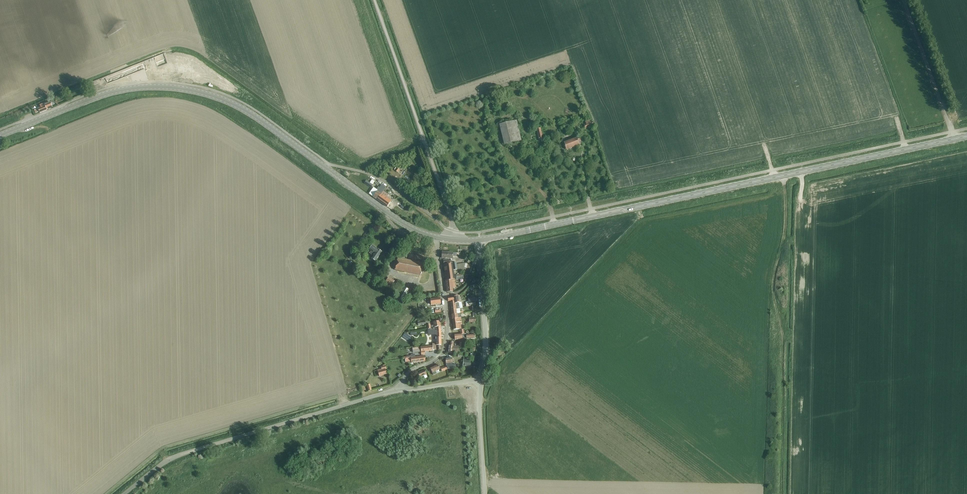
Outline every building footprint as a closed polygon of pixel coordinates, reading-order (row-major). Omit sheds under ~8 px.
[(143,73),(140,66),(139,66),(108,77),(111,84),(143,73)] [(39,105),(40,106),(41,108),(38,109),(40,113),(47,110),(46,109),(48,108),(46,103),(44,104),(44,103),(39,105)] [(585,122),(586,124),(584,125),(585,129),(593,126),(592,122),(590,123),(589,120),(585,122)] [(504,145),(521,141),(516,121),(499,125),(504,145)] [(566,150),(582,144),(580,139),(577,140),(577,139),(564,143),(566,150)] [(377,200),(383,191),(379,188),(377,190),(378,191),(373,197),(377,200)] [(387,198),(389,195),(383,191),(384,191),(383,191),(377,200),(387,207),(391,201),(387,198)] [(375,262),(382,252),(372,245),(369,249),(370,250),(368,253),(372,255),(371,257),(372,258),(371,259),(375,262)] [(420,275),(422,263),(398,258),(395,270),(420,275)] [(451,263),(444,264),(444,268),(445,268),(445,271),(446,281),(452,280),(451,271),(453,270),(452,263),(451,263)] [(386,281),(385,283),(391,287),(392,285),(394,281),(388,277),(386,281)] [(403,302),(410,291),(404,287),(397,298),(403,302)] [(461,329),(461,325),(462,324),(462,322),(461,322),(453,323),(454,330),(459,329),(461,329)] [(431,328),(428,329),(429,335),(437,335),(437,339),(436,339),(437,345),(441,345),(441,338),(441,332),(441,330),(441,328),(441,326),(434,327),(431,328)] [(453,346),(454,342),(450,342),(450,345),(449,345),(448,353),(453,353),(453,352),(456,352),(457,347),(453,346)] [(432,344),(433,346),(412,348),(413,353),(421,352),(421,355),(425,355),(425,352),(433,351),(433,350),(436,350),(436,344),(432,344)] [(471,360),(463,359),(462,367),(470,368),(471,360)] [(386,369),(387,369),(386,365),(381,367),(382,369),(378,370),(380,376),(387,374),(386,369)] [(436,371),(440,369),(438,365),(430,368),(433,375),(437,374),(436,371)] [(413,378),(410,380),(412,385),(416,384),(414,380),(427,375),(425,370),(418,373),(419,375),(413,378)]
